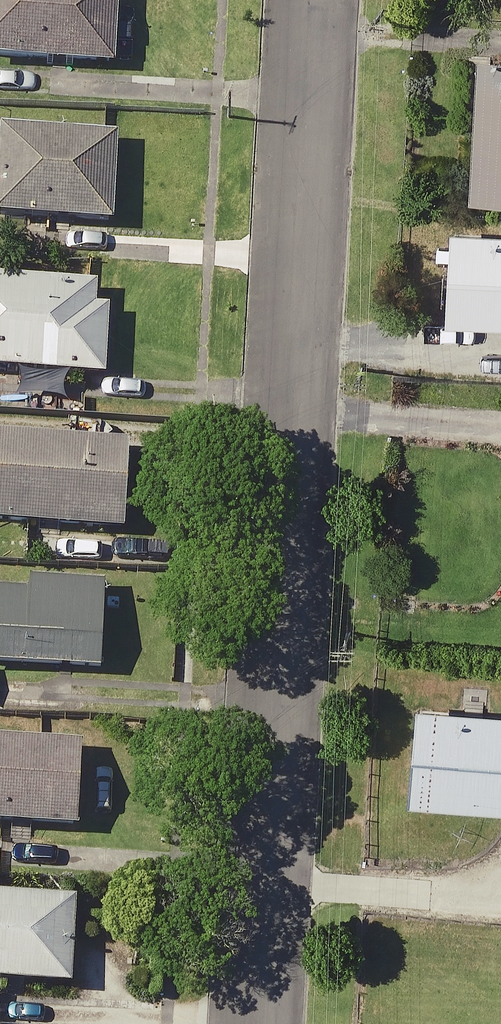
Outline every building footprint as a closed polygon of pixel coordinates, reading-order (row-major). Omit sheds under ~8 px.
[(107,64),(111,0),(0,0),(0,57),(107,64)] [(472,58),(466,195),(500,196),(500,59),(472,58)] [(0,126),(0,213),(104,219),(109,132),(0,126)] [(443,225),(437,317),(500,321),(500,229),(443,225)] [(0,275),(0,367),(97,373),(102,301),(85,300),(86,280),(0,275)] [(120,454),(0,447),(0,521),(115,528),(120,454)] [(97,592),(0,586),(0,662),(92,668),(97,592)] [(410,701),(402,796),(500,805),(500,708),(410,701)] [(0,730),(0,820),(68,824),(73,734),(0,730)] [(0,890),(0,978),(63,982),(68,895),(0,890)]
